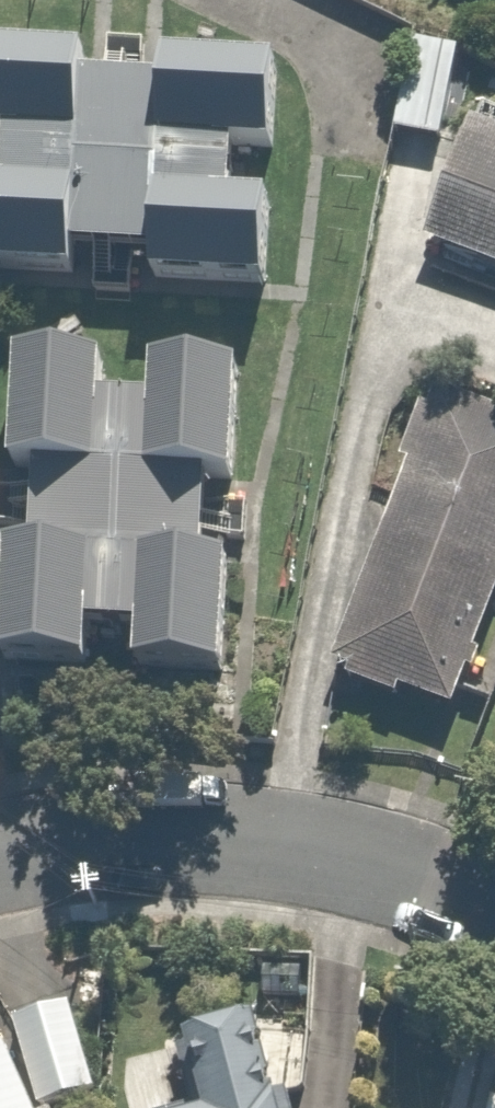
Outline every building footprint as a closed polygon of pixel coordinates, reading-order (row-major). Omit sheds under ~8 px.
[(432,253),(494,275),(494,124),(464,114),(474,47),(421,39),(397,205),(448,212),(432,253)] [(105,292),(106,261),(161,263),(159,294),(300,300),(304,212),(257,210),(259,160),(302,161),(305,80),(191,75),(190,100),(112,97),(114,58),(0,54),(0,149),(27,150),(25,201),(0,200),(0,288),(105,292)] [(234,506),(258,507),(264,381),(162,376),(160,413),(131,412),(132,375),(28,371),(23,483),(54,484),(50,571),(19,569),(15,685),(115,689),(116,649),(162,650),(160,690),(251,694),(256,579),(231,578),(234,506)] [(429,384),(393,481),(414,489),(345,676),(463,719),(494,633),(494,408),(429,384)] [(0,1026),(0,1107),(83,1107),(119,1093),(76,993),(0,1026)] [(280,1027),(276,1014),(198,1034),(217,1107),(300,1107),(280,1027)]
